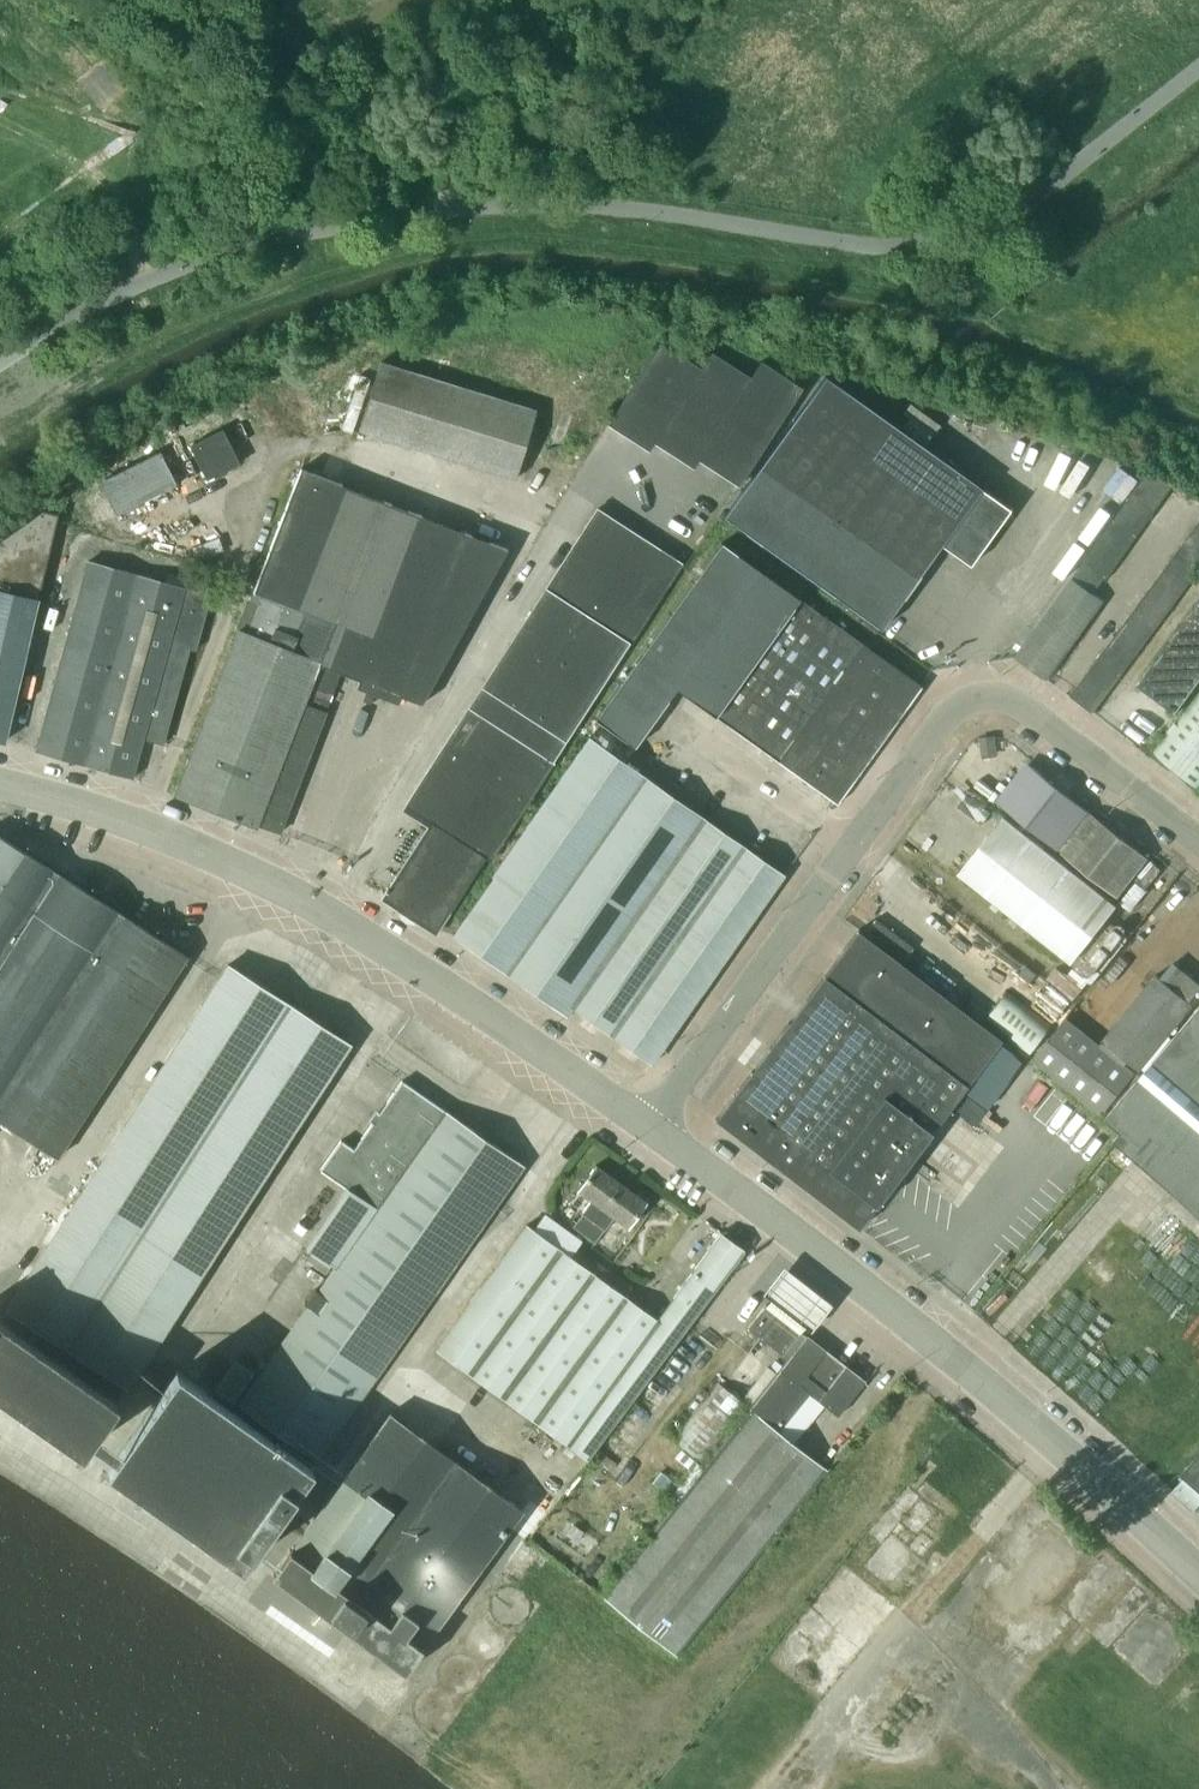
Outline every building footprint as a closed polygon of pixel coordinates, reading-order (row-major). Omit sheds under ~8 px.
[(661,341),(609,422),(650,449),(656,441),(695,466),(700,458),(740,484),(803,387),(761,360),(750,376),(711,351),(701,367),(661,341)] [(515,479),(536,408),(380,360),(358,431),(515,479)] [(825,376),(724,516),(881,628),(941,544),(970,565),(1010,509),(982,489),(982,488),(825,376)] [(238,461),(221,427),(188,443),(204,478),(238,461)] [(133,505),(178,484),(161,450),(99,481),(120,522),(137,513),(133,505)] [(239,630),(176,793),(257,826),(258,824),(280,833),(327,711),(305,702),(321,661),(424,701),(508,548),(300,468),(252,593),(262,597),(248,634),(239,630)] [(1168,497),(1176,485),(1148,471),(1143,478),(1168,497)] [(1168,497),(1143,478),(1134,490),(1159,509),(1168,497)] [(1159,509),(1134,490),(1126,501),(1151,520),(1159,509)] [(1151,520),(1126,501),(1118,513),(1143,532),(1151,520)] [(434,823),(386,897),(435,927),(482,854),(489,859),(683,561),(599,507),(406,806),(434,823)] [(6,740),(59,513),(43,510),(0,539),(0,739),(6,740)] [(1143,532),(1118,513),(1109,524),(1134,543),(1143,532)] [(1134,543),(1109,524),(1101,536),(1126,555),(1134,543)] [(1198,544),(1198,527),(1196,525),(1188,536),(1198,544)] [(1126,555),(1101,536),(1093,547),(1118,566),(1126,555)] [(1198,560),(1198,544),(1188,536),(1181,546),(1198,560)] [(219,537),(192,547),(198,560),(224,550),(219,537)] [(800,597),(723,541),(596,719),(635,747),(678,687),(714,715),(800,597)] [(1196,574),(1198,570),(1198,560),(1181,546),(1173,557),(1196,574)] [(1118,566),(1093,547),(1085,559),(1109,578),(1118,566)] [(1165,567),(1188,585),(1196,574),(1173,557),(1165,567)] [(1016,654),(1017,655),(1048,677),(1105,599),(1098,594),(1109,578),(1085,559),(1016,654)] [(89,562),(36,749),(116,771),(132,777),(143,735),(163,741),(189,649),(195,651),(211,595),(89,562)] [(1157,578),(1180,595),(1188,585),(1165,567),(1157,578)] [(1149,589),(1172,606),(1180,595),(1157,578),(1149,589)] [(1141,599),(1164,617),(1172,606),(1149,589),(1141,599)] [(714,715),(837,802),(921,686),(800,597),(714,715)] [(1133,610),(1156,627),(1164,617),(1141,599),(1133,610)] [(1198,682),(1198,606),(1140,685),(1176,713),(1198,682)] [(1125,620),(1148,638),(1156,627),(1133,610),(1125,620)] [(1117,631),(1140,648),(1148,638),(1125,620),(1117,631)] [(1109,642),(1132,659),(1140,648),(1117,631),(1109,642)] [(1101,652),(1124,669),(1132,659),(1109,642),(1101,652)] [(1093,663),(1117,680),(1124,669),(1101,652),(1093,663)] [(1086,673),(1109,691),(1117,680),(1093,663),(1086,673)] [(1078,684),(1101,701),(1109,691),(1086,673),(1078,684)] [(1078,684),(1070,695),(1093,712),(1101,701),(1078,684)] [(1152,750),(1198,786),(1198,690),(1152,750)] [(451,931),(567,1013),(571,1006),(651,1063),(785,874),(589,736),(451,931)] [(1087,809),(1030,764),(1000,803),(1056,848),(1087,809)] [(958,806),(983,824),(991,812),(967,794),(958,806)] [(1149,858),(1092,813),(1061,852),(1118,897),(1149,858)] [(1004,816),(959,872),(1072,962),(1117,906),(1004,816)] [(58,1157),(187,957),(0,835),(0,1119),(58,1157)] [(1001,1039),(858,930),(716,1119),(858,1228),(1001,1039)] [(227,964),(5,1309),(128,1388),(350,1043),(227,964)] [(1052,978),(1073,991),(1081,979),(1059,966),(1052,978)] [(1107,1117),(1198,1009),(1198,1008),(1193,1003),(1157,974),(1104,1040),(1101,1044),(1067,1016),(1033,1060),(1101,1114),(1101,1113),(1107,1117)] [(1006,990),(984,1019),(1030,1054),(1052,1024),(1006,990)] [(1107,1117),(1122,1131),(1116,1139),(1183,1199),(1182,1199),(1198,1214),(1198,1009),(1107,1117)] [(317,1461),(423,1309),(523,1165),(444,1110),(401,1080),(371,1122),(353,1148),(340,1139),(320,1169),(376,1207),(238,1406),(317,1461)] [(572,1223),(585,1232),(620,1184),(595,1166),(578,1190),(590,1199),(572,1223)] [(594,1239),(612,1215),(628,1226),(645,1202),(620,1184),(585,1232),(594,1239)] [(333,1267),(375,1208),(347,1189),(306,1248),(333,1267)] [(619,1416),(745,1251),(720,1232),(656,1319),(526,1225),(437,1349),(587,1458),(619,1416)] [(83,1452),(118,1402),(0,1319),(0,1393),(83,1452)] [(774,1319),(766,1331),(788,1348),(796,1337),(774,1319)] [(817,1399),(838,1415),(865,1381),(807,1335),(776,1375),(765,1367),(741,1399),(723,1386),(671,1455),(697,1475),(603,1596),(680,1657),(825,1471),(776,1431),(807,1393),(796,1385),(803,1376),(823,1391),(817,1399)] [(232,1400),(253,1371),(235,1359),(215,1388),(232,1400)] [(242,1565),(312,1466),(177,1371),(107,1470),(242,1565)] [(459,1598),(523,1511),(391,1414),(271,1576),(404,1674),(446,1616),(459,1598)] [(1198,1486),(1198,1455),(1184,1472),(1198,1486)]
